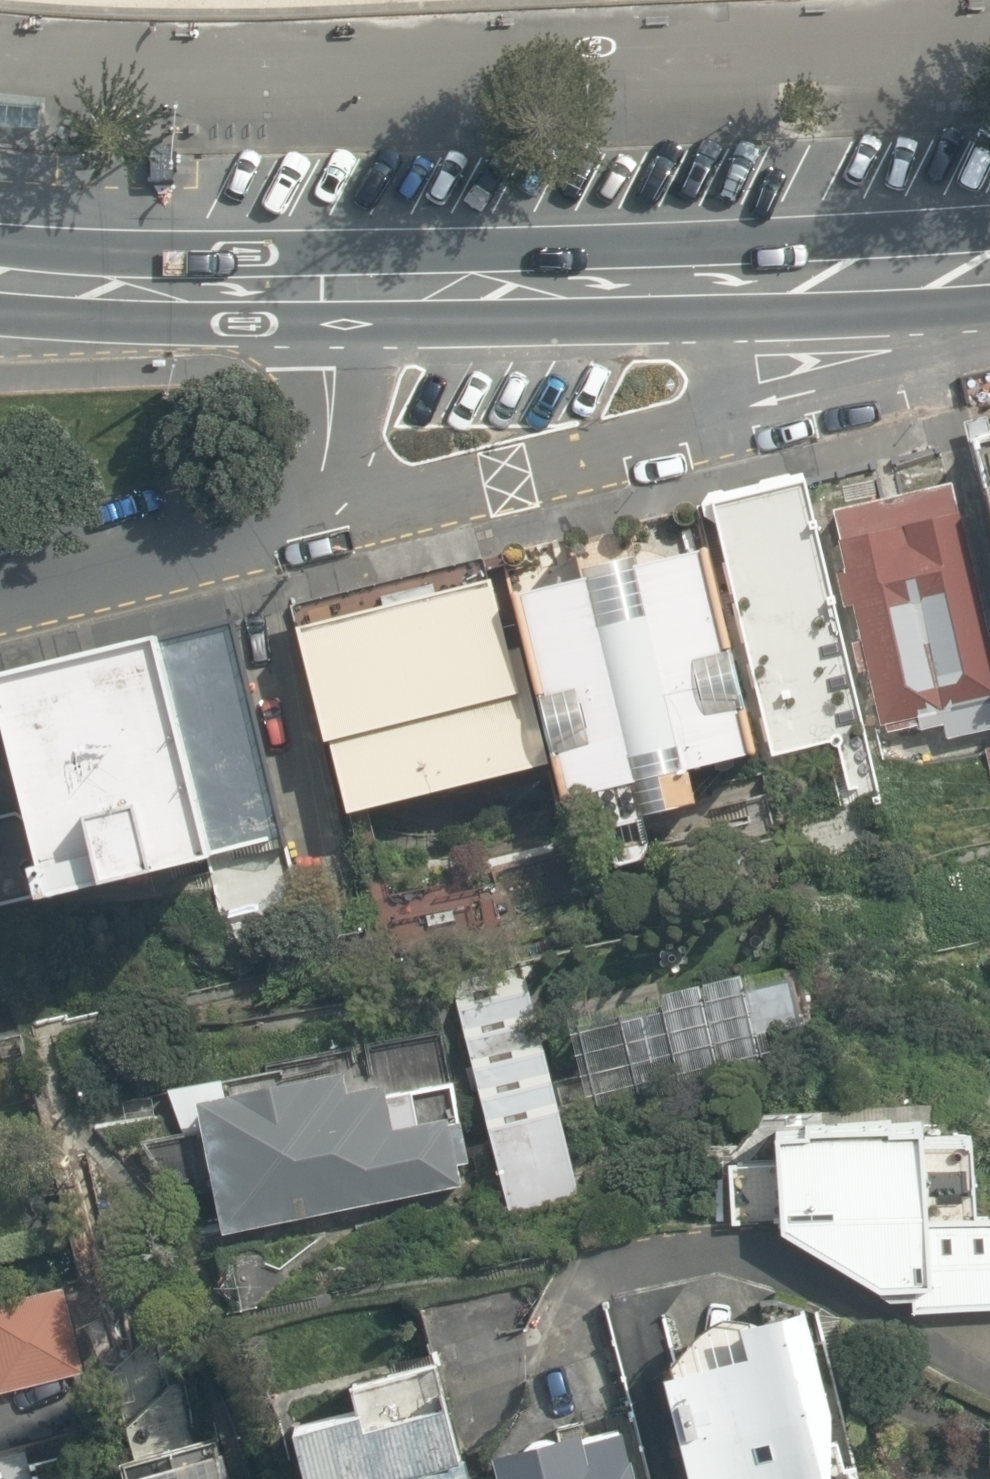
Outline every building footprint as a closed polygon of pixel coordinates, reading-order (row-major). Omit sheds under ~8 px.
[(42,128),(45,97),(0,93),(0,125),(42,128)] [(973,436),(989,511),(989,431),(973,436)] [(883,780),(812,475),(717,497),(777,752),(841,737),(853,787),(883,780)] [(837,507),(850,566),(839,569),(847,605),(857,603),(866,639),(854,642),(861,671),(871,669),(884,725),(889,724),(891,731),(921,724),(922,728),(946,723),(950,737),(989,728),(989,619),(957,479),(837,507)] [(542,577),(512,584),(560,793),(595,785),(615,863),(635,858),(644,854),(649,848),(650,840),(644,810),(696,797),(687,763),(757,746),(706,536),(675,545),(666,542),(651,538),(641,536),(636,535),(632,525),(573,540),(575,550),(568,553),(558,558),(549,566),(545,572),(542,577)] [(487,550),(290,600),(325,736),(330,735),(349,809),(550,758),(520,639),(510,641),(487,550)] [(228,620),(155,640),(208,855),(287,835),(228,620)] [(155,640),(0,678),(0,685),(38,837),(25,840),(39,896),(208,855),(155,640)] [(526,978),(458,995),(498,1130),(502,1214),(578,1218),(576,1109),(526,978)] [(677,1009),(620,1012),(620,1062),(681,1058),(681,1070),(761,1066),(759,1029),(801,1027),(799,986),(759,988),(759,978),(675,983),(677,1009)] [(357,1077),(206,1103),(229,1236),(459,1197),(446,1121),(403,1129),(396,1088),(360,1094),(357,1077)] [(784,1233),(916,1310),(989,1307),(989,1131),(791,1126),(784,1233)] [(771,1225),(772,1157),(732,1156),(731,1224),(771,1225)] [(0,1298),(0,1392),(84,1373),(64,1283),(0,1298)] [(655,1334),(686,1478),(852,1478),(814,1300),(655,1334)] [(310,1424),(321,1478),(474,1478),(448,1353),(360,1371),(368,1412),(310,1424)] [(627,1423),(505,1456),(511,1478),(642,1478),(627,1423)]
